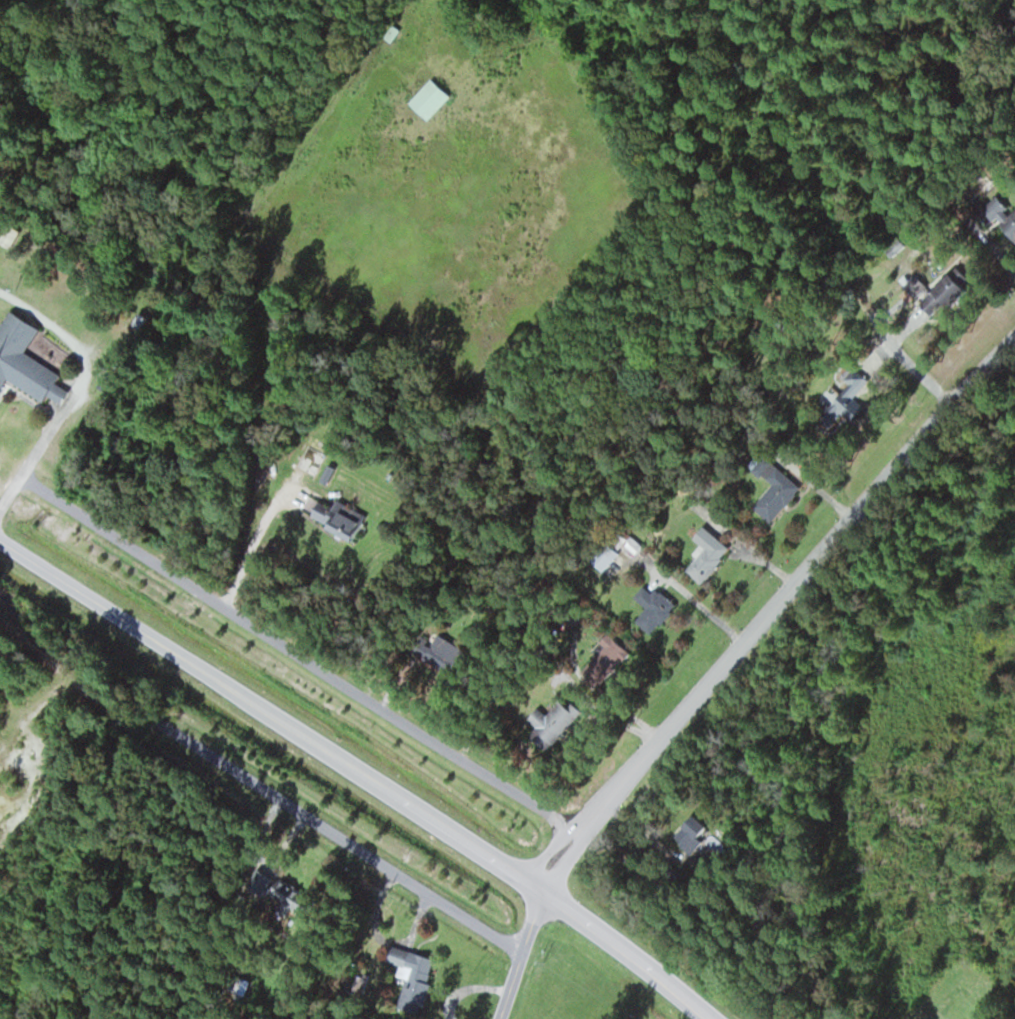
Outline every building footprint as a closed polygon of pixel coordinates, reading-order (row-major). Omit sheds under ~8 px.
[(389,41),(394,32),(388,28),(383,37),(389,41)] [(406,102),(424,120),(448,97),(429,79),(406,102)] [(1014,237),(1014,210),(1012,212),(998,194),(982,207),(1010,241),(1014,237)] [(4,224),(0,235),(0,245),(11,249),(19,230),(4,224)] [(930,280),(917,268),(900,285),(913,297),(930,280)] [(947,271),(926,290),(941,306),(962,287),(947,271)] [(40,402),(43,395),(58,403),(65,391),(52,383),(58,374),(22,353),(36,329),(5,311),(0,320),(0,381),(1,379),(40,402)] [(846,421),(859,409),(848,396),(865,381),(857,372),(810,412),(825,429),(841,415),(846,421)] [(799,488),(771,462),(759,475),(771,485),(751,507),(768,522),(799,488)] [(349,541),(363,516),(333,500),(330,507),(315,499),(305,518),(349,541)] [(684,570),(700,583),(728,548),(700,526),(690,538),(702,548),(684,570)] [(616,555),(604,544),(588,560),(600,571),(616,555)] [(672,606),(644,583),(632,597),(644,607),(633,620),(649,634),(672,606)] [(409,653),(441,667),(452,643),(434,635),(431,640),(417,634),(409,653)] [(626,653),(605,634),(591,649),(611,669),(626,653)] [(544,716),(535,707),(525,719),(534,727),(527,737),(544,752),(576,716),(557,700),(544,716)] [(683,850),(704,830),(691,816),(669,836),(683,850)] [(305,900),(282,875),(266,889),(289,914),(305,900)] [(383,962),(406,968),(396,1009),(417,1015),(431,958),(387,947),(383,962)] [(226,991),(244,996),(249,979),(231,974),(226,991)]
